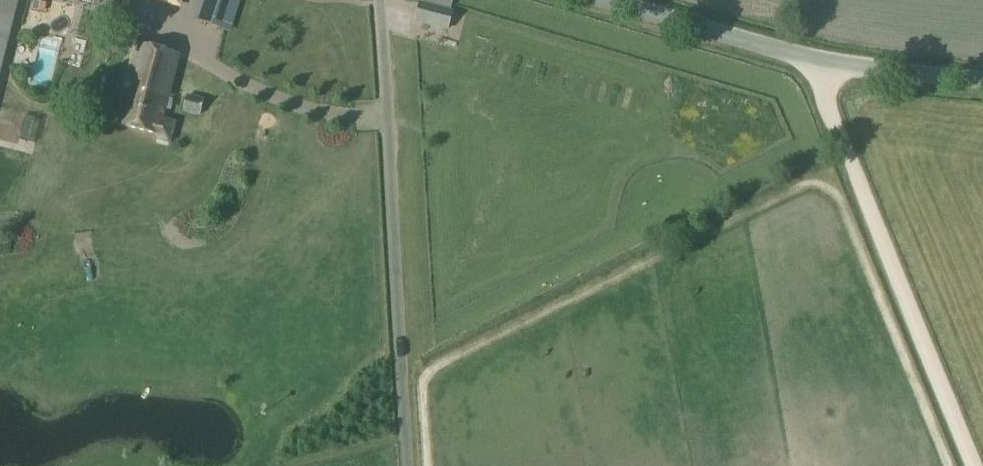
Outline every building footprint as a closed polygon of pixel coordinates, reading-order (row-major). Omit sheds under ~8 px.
[(197,37),(233,46),(244,0),(214,0),(212,8),(205,6),(197,37)] [(33,1),(31,11),(38,13),(40,3),(33,1)] [(421,4),(416,23),(447,31),(451,12),(421,4)] [(21,12),(0,8),(0,121),(21,12)] [(134,47),(116,125),(156,135),(154,141),(170,145),(175,122),(164,119),(179,58),(134,47)] [(180,100),(176,115),(194,120),(197,103),(180,100)]
